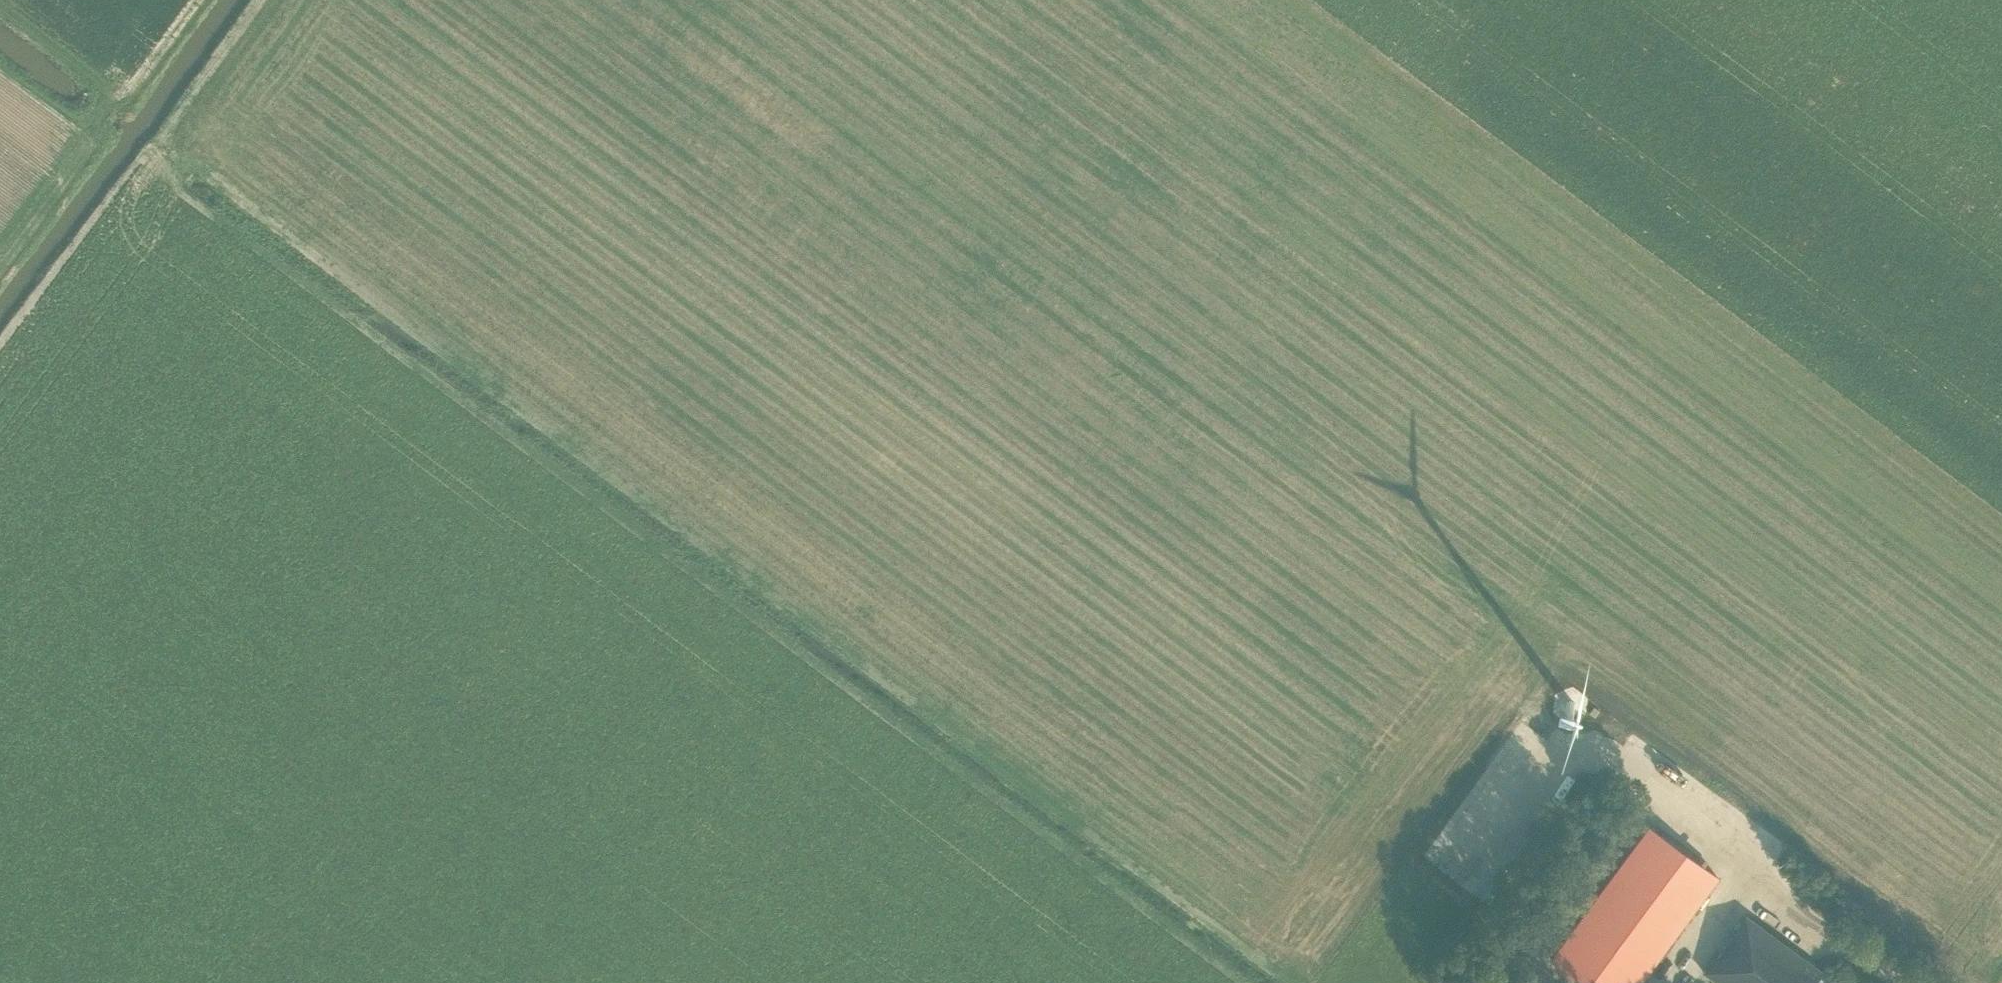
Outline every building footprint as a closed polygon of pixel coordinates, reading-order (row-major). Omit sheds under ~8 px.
[(1568,711),(1569,711),(1569,712),(1570,712),(1571,712),(1572,712),(1573,712),(1574,712),(1575,712),(1576,712),(1576,711),(1577,711),(1578,710),(1578,709),(1579,708),(1579,707),(1579,706),(1579,705),(1579,704),(1579,703),(1578,703),(1578,702),(1577,701),(1576,700),(1575,700),(1575,699),(1574,699),(1573,699),(1572,699),(1571,699),(1570,699),(1570,700),(1569,700),(1568,701),(1567,701),(1567,702),(1566,703),(1566,704),(1566,705),(1566,706),(1566,707),(1566,708),(1566,709),(1567,709),(1567,710),(1568,710),(1568,711)] [(1721,878),(1650,826),(1551,959),(1585,982),(1643,982),(1721,878)] [(1807,962),(1809,961),(1747,916),(1706,972),(1721,982),(1836,982),(1807,962)]
